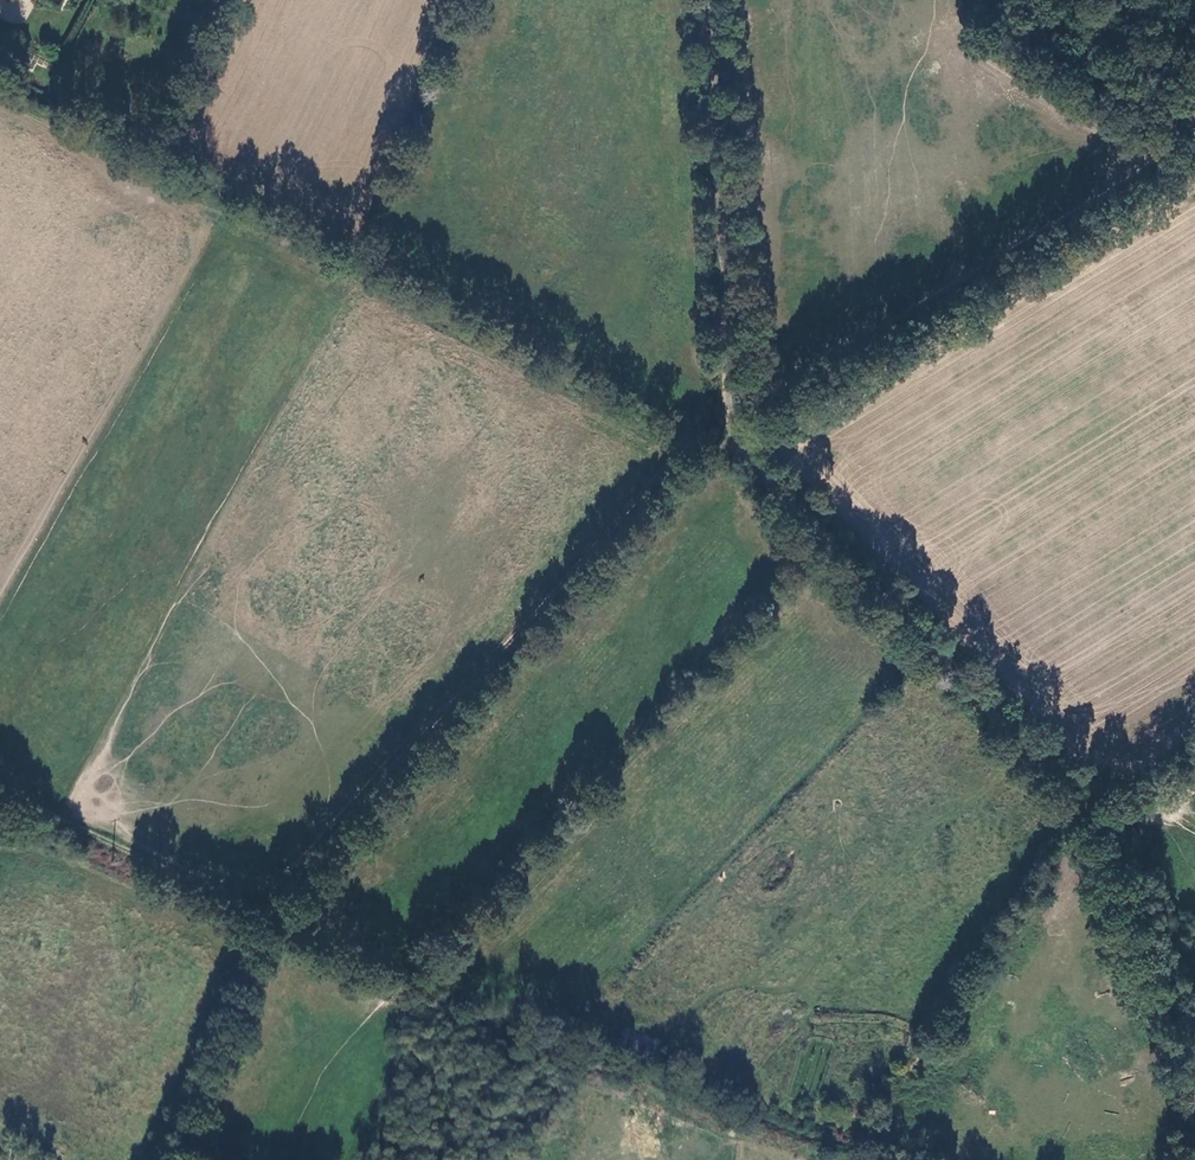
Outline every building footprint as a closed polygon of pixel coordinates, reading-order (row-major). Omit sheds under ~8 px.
[(616,1046),(649,1059),(655,1044),(622,1031),(616,1046)]
